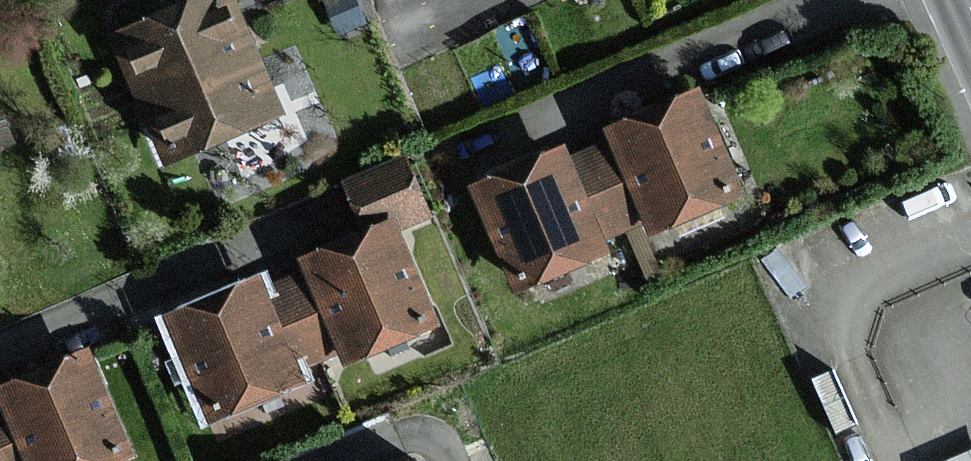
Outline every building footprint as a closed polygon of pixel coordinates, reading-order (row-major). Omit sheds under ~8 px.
[(233,0),(198,0),(114,36),(169,162),(282,113),(233,0)] [(699,91),(608,129),(614,142),(647,222),(652,232),(743,194),(699,91)] [(647,222),(614,142),(571,160),(605,240),(647,222)] [(609,250),(605,240),(571,160),(566,147),(476,185),(519,288),(609,250)] [(393,220),(302,258),(308,272),(341,350),(346,362),(436,324),(393,220)] [(298,368),(341,350),(308,272),(265,290),(298,368)] [(304,380),(298,368),(265,290),(260,277),(171,315),(215,417),(304,380)] [(0,386),(0,397),(2,402),(27,460),(119,460),(132,455),(87,350),(0,386)] [(2,402),(0,403),(0,460),(27,460),(2,402)] [(929,460),(970,460),(970,442),(929,460)]
